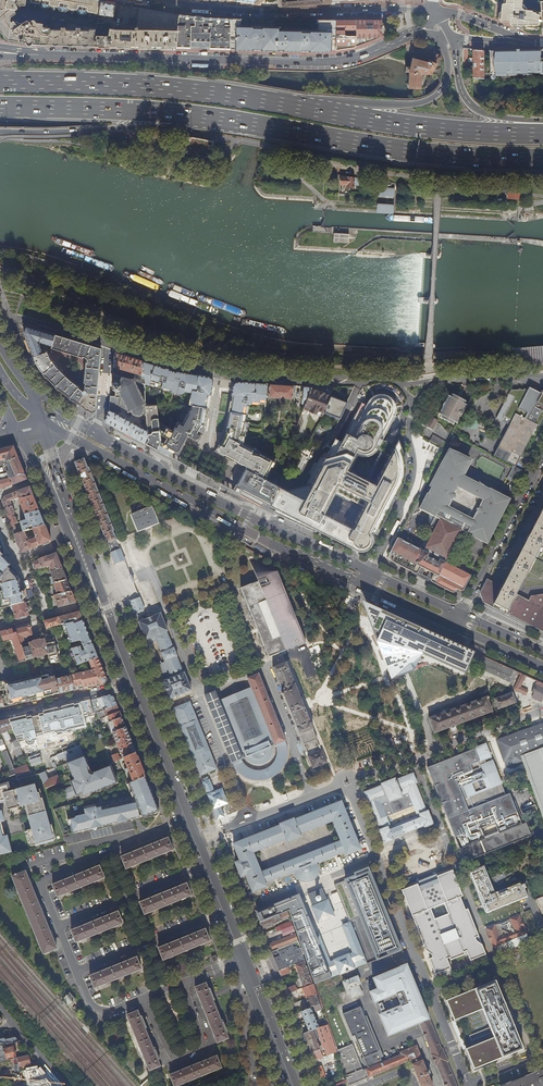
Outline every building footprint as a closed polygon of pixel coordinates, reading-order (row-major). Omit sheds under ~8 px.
[(12,40),(25,42),(28,43),(34,44),(47,45),(51,29),(39,27),(36,22),(34,21),(33,21),(30,22),(28,21),(27,21),(22,24),(19,23),(18,22),(17,22),(15,22),(14,21),(12,22),(10,21),(12,17),(16,13),(16,12),(21,8),(20,6),(24,4),(25,4),(25,0),(0,0),(0,31),(1,31),(3,33),(4,36),(5,37),(6,38),(7,39),(8,40),(11,40),(12,40)] [(31,1),(32,3),(39,4),(41,3),(41,0),(50,1),(50,5),(52,6),(57,7),(59,6),(60,3),(69,5),(69,8),(70,10),(76,10),(78,9),(79,6),(88,8),(87,11),(89,13),(98,14),(100,1),(93,0),(31,0),(31,1)] [(41,3),(39,4),(41,8),(48,9),(52,6),(50,5),(50,1),(41,0),(41,3)] [(511,25),(515,26),(515,27),(525,28),(526,27),(541,29),(541,12),(535,12),(533,12),(532,10),(523,10),(521,7),(522,0),(505,0),(505,4),(502,4),(501,5),(500,19),(501,21),(509,22),(510,23),(511,25)] [(113,17),(115,4),(109,3),(101,1),(99,15),(113,17)] [(59,6),(57,7),(60,11),(66,13),(70,10),(69,8),(69,5),(60,3),(59,6)] [(85,16),(89,13),(87,11),(88,8),(79,6),(78,9),(76,10),(78,15),(85,16)] [(177,32),(179,15),(151,10),(139,8),(136,28),(135,47),(152,47),(157,47),(177,48),(177,32)] [(230,31),(231,19),(203,18),(199,17),(191,16),(179,15),(177,32),(177,48),(183,48),(201,49),(203,49),(224,50),(230,50),(230,31)] [(329,51),(336,50),(336,20),(319,20),(319,33),(300,32),(280,32),(280,29),(264,28),(241,28),(241,19),(239,19),(236,19),(236,21),(233,21),(233,19),(231,19),(230,31),(231,49),(236,49),(236,50),(249,50),(253,50),(253,49),(262,49),(262,51),(276,51),(279,51),(279,50),(284,50),(284,51),(295,52),(301,52),(301,51),(310,51),(310,52),(320,52),(323,52),(329,51)] [(72,45),(93,46),(94,38),(95,29),(87,29),(87,30),(80,30),(80,28),(76,28),(76,30),(65,30),(65,28),(66,28),(66,23),(53,20),(51,29),(47,45),(71,45),(72,45)] [(344,35),(356,35),(355,21),(346,21),(340,20),(340,23),(341,24),(343,24),(343,30),(339,30),(339,37),(344,37),(344,35)] [(363,44),(382,37),(381,21),(369,20),(355,20),(355,21),(356,35),(355,47),(363,44)] [(117,47),(135,47),(136,28),(135,28),(135,31),(116,30),(109,29),(108,36),(96,36),(96,38),(95,38),(94,38),(93,46),(117,47)] [(483,73),(484,51),(479,50),(473,50),(473,78),(483,79),(483,73)] [(511,74),(513,74),(541,73),(542,73),(542,50),(525,50),(510,51),(511,74)] [(511,74),(510,51),(500,51),(489,51),(490,53),(489,53),(489,60),(490,60),(490,61),(490,73),(490,74),(511,74)] [(409,72),(422,75),(431,75),(441,58),(433,54),(428,63),(413,59),(412,62),(411,65),(410,68),(409,72)] [(421,88),(421,85),(422,75),(409,72),(409,73),(409,87),(410,87),(410,85),(413,86),(413,87),(414,87),(414,86),(418,86),(418,87),(421,88)] [(358,185),(359,178),(341,177),(341,184),(346,185),(346,187),(353,188),(353,185),(358,185)] [(393,190),(393,188),(379,187),(379,189),(378,189),(378,195),(393,196),(394,190),(393,190)] [(508,187),(508,198),(519,198),(519,188),(508,187)] [(335,233),(334,241),(349,242),(349,234),(335,233)] [(55,334),(40,330),(26,326),(23,331),(33,354),(42,351),(39,342),(52,345),(55,334)] [(52,345),(51,347),(82,357),(83,356),(86,357),(86,358),(87,358),(87,360),(87,362),(86,362),(84,382),(85,382),(84,390),(82,391),(77,386),(77,385),(70,380),(63,373),(64,371),(62,368),(61,368),(59,370),(57,368),(54,364),(43,373),(46,376),(47,378),(59,389),(65,394),(73,400),(76,402),(91,412),(95,410),(101,348),(55,334),(52,345)] [(52,345),(39,342),(42,351),(46,349),(47,351),(48,350),(51,348),(51,347),(52,345)] [(517,362),(535,363),(542,363),(542,347),(516,349),(516,357),(507,358),(507,361),(517,362)] [(37,364),(41,370),(43,373),(54,364),(53,363),(51,360),(47,351),(46,349),(42,351),(33,354),(34,358),(37,364)] [(112,374),(117,376),(144,384),(144,383),(144,375),(142,361),(114,352),(113,366),(136,373),(134,377),(127,375),(126,376),(112,372),(112,374)] [(34,368),(38,373),(38,372),(41,370),(37,364),(34,358),(31,359),(30,359),(32,364),(34,368)] [(157,450),(168,456),(171,451),(178,455),(188,437),(198,442),(205,429),(204,428),(206,424),(209,407),(207,407),(208,400),(210,400),(211,394),(210,394),(211,388),(212,388),(213,381),(210,377),(197,374),(197,375),(186,373),(186,372),(178,371),(176,371),(175,371),(169,369),(153,364),(151,363),(151,364),(144,362),(144,361),(142,361),(144,375),(144,383),(149,383),(154,385),(154,386),(155,386),(163,388),(164,387),(172,389),(171,391),(182,393),(184,392),(184,391),(188,391),(188,389),(192,390),(192,392),(191,396),(193,396),(191,404),(190,411),(190,415),(189,415),(183,425),(179,423),(177,427),(175,426),(173,430),(158,423),(160,436),(160,438),(160,440),(160,443),(157,450)] [(112,386),(112,388),(113,389),(115,390),(115,396),(121,397),(120,406),(129,410),(131,409),(133,413),(135,414),(139,415),(142,413),(146,413),(146,405),(144,384),(117,376),(116,382),(114,383),(112,384),(112,386)] [(253,401),(257,402),(257,403),(266,404),(266,397),(267,383),(241,382),(237,381),(233,384),(231,395),(232,395),(231,401),(230,411),(229,411),(228,417),(244,420),(245,413),(246,413),(247,406),(247,403),(252,403),(253,401)] [(293,392),(295,392),(296,385),(269,384),(268,397),(292,399),(293,392)] [(302,396),(301,402),(306,402),(311,388),(312,386),(304,386),(302,394),(301,394),(301,396),(302,396)] [(325,392),(323,393),(311,388),(306,402),(305,405),(303,410),(305,410),(306,409),(310,410),(310,411),(316,413),(318,410),(324,412),(326,408),(330,395),(329,395),(328,393),(325,392)] [(515,466),(536,425),(534,424),(541,411),(542,412),(542,392),(541,391),(540,391),(539,393),(532,390),(530,390),(527,389),(527,390),(525,390),(522,389),(522,390),(520,390),(517,389),(517,390),(509,389),(507,393),(513,396),(506,409),(500,406),(494,417),(500,420),(507,424),(491,454),(515,466)] [(337,412),(343,395),(332,391),(330,395),(326,408),(337,412)] [(281,515),(309,528),(316,531),(317,529),(344,543),(358,550),(360,551),(363,550),(367,549),(369,548),(371,546),(373,542),(373,540),(373,538),(373,535),(374,533),(377,534),(380,528),(398,493),(399,492),(401,487),(402,485),(403,482),(404,479),(405,478),(405,475),(405,474),(406,472),(406,468),(406,467),(406,462),(405,459),(404,456),(403,452),(400,445),(395,446),(392,445),(392,444),(386,441),(385,441),(382,440),(390,424),(393,418),(395,415),(396,410),(396,408),(396,405),(394,402),(392,399),(390,397),(387,395),(384,394),(381,394),(378,394),(376,395),(373,396),(372,397),(370,399),(368,402),(366,405),(361,402),(341,442),(335,438),(312,484),(287,490),(285,489),(275,508),(274,511),(281,515)] [(118,414),(120,410),(120,406),(121,397),(115,396),(110,396),(109,409),(105,421),(146,444),(148,439),(147,421),(144,420),(145,427),(143,428),(118,414)] [(455,422),(458,423),(467,405),(465,404),(460,402),(461,399),(456,396),(455,399),(451,397),(448,396),(439,414),(441,415),(445,417),(444,420),(450,422),(451,420),(455,422)] [(157,406),(157,405),(146,405),(146,413),(147,420),(147,421),(148,439),(146,444),(157,450),(160,443),(160,440),(160,438),(160,436),(158,423),(157,406)] [(536,425),(539,426),(542,418),(542,412),(541,411),(534,424),(536,425)] [(244,421),(244,420),(228,417),(225,435),(223,438),(222,438),(221,439),(222,439),(221,442),(220,441),(214,451),(241,465),(243,463),(245,464),(248,466),(238,484),(242,486),(241,487),(240,489),(263,502),(263,501),(270,504),(272,501),(278,485),(266,479),(265,478),(274,461),(242,444),(246,421),(244,421)] [(433,430),(438,421),(431,417),(429,420),(427,423),(425,426),(433,430)] [(430,441),(445,449),(448,443),(433,435),(430,441)] [(4,463),(8,478),(24,474),(13,447),(0,450),(0,465),(4,463)] [(435,517),(461,531),(487,544),(510,499),(502,495),(499,492),(496,490),(492,487),(490,489),(463,475),(470,461),(451,451),(428,494),(420,509),(429,514),(435,517)] [(115,564),(124,561),(125,560),(121,549),(120,549),(116,541),(117,540),(113,530),(89,468),(88,468),(85,462),(84,459),(74,463),(79,473),(104,533),(103,534),(107,544),(108,544),(112,553),(111,553),(115,564)] [(238,484),(248,466),(245,464),(243,466),(245,468),(237,483),(238,484)] [(24,474),(8,478),(0,480),(0,488),(1,489),(10,486),(10,485),(13,484),(26,479),(25,477),(24,474)] [(236,484),(233,490),(261,505),(263,502),(240,489),(241,487),(236,484)] [(29,487),(14,493),(5,496),(3,501),(3,503),(10,501),(19,499),(33,495),(31,490),(29,487)] [(273,507),(275,508),(285,489),(282,488),(280,487),(270,505),(273,507)] [(24,531),(33,528),(45,525),(33,495),(19,499),(23,510),(21,511),(22,513),(23,512),(26,521),(20,522),(21,526),(22,532),(24,531)] [(13,530),(16,529),(16,528),(15,524),(18,523),(14,514),(15,513),(10,501),(3,503),(8,515),(8,516),(9,519),(9,520),(13,530)] [(138,513),(132,516),(138,531),(158,523),(152,507),(145,510),(144,507),(141,506),(138,507),(137,510),(138,513)] [(480,593),(483,602),(542,632),(542,595),(531,596),(528,601),(520,596),(516,594),(521,584),(542,542),(542,509),(502,587),(487,580),(480,593)] [(461,531),(435,517),(430,526),(430,527),(436,529),(427,547),(426,547),(424,552),(398,539),(390,554),(394,556),(392,561),(416,574),(417,573),(418,573),(421,567),(434,574),(431,579),(431,581),(432,582),(452,593),(454,592),(455,592),(457,589),(461,591),(463,591),(471,576),(449,565),(445,563),(447,558),(459,535),(461,531)] [(33,528),(35,534),(46,529),(45,525),(33,528)] [(27,538),(26,538),(17,541),(20,550),(22,553),(45,544),(51,541),(46,529),(35,534),(36,536),(35,538),(35,539),(30,541),(29,539),(27,538)] [(26,538),(24,531),(22,532),(17,533),(14,534),(17,541),(26,538)] [(447,558),(445,563),(449,565),(463,538),(459,535),(447,558)] [(256,545),(255,547),(265,553),(266,550),(256,545)] [(56,553),(33,563),(34,569),(38,568),(38,569),(49,566),(51,571),(62,569),(56,553)] [(19,578),(21,577),(13,569),(5,559),(7,557),(5,555),(0,556),(0,576),(3,583),(19,579),(19,578)] [(275,572),(248,560),(257,582),(250,585),(240,589),(269,658),(286,651),(304,643),(303,641),(305,640),(277,574),(276,574),(275,572)] [(416,574),(432,582),(431,581),(431,579),(434,574),(421,567),(418,573),(417,573),(416,574)] [(52,577),(37,580),(38,587),(44,586),(66,580),(64,574),(62,569),(51,571),(52,577)] [(19,579),(3,583),(3,584),(0,584),(0,596),(26,590),(24,585),(21,577),(19,578),(19,579)] [(69,586),(66,580),(44,586),(44,587),(45,587),(46,591),(53,589),(53,588),(54,588),(56,595),(71,591),(69,586)] [(26,590),(0,596),(0,609),(11,606),(25,603),(24,599),(28,598),(26,590)] [(73,597),(71,591),(56,595),(53,596),(58,607),(75,603),(73,597)] [(169,699),(170,699),(178,696),(191,690),(185,673),(184,674),(177,657),(178,657),(174,648),(167,632),(168,631),(161,614),(159,614),(150,618),(148,619),(144,610),(145,609),(140,598),(139,598),(130,602),(135,613),(136,613),(140,622),(139,622),(153,659),(157,657),(153,646),(154,643),(157,642),(170,673),(166,675),(164,674),(159,663),(155,664),(169,699)] [(382,654),(392,680),(414,671),(424,653),(466,671),(469,665),(475,653),(394,616),(361,601),(382,654)] [(27,602),(25,603),(11,606),(12,612),(14,611),(16,618),(28,615),(27,610),(28,610),(27,608),(27,606),(26,607),(26,604),(27,604),(27,602)] [(46,628),(55,626),(63,624),(65,624),(64,621),(69,620),(69,623),(73,622),(74,623),(82,620),(81,616),(79,612),(44,621),(46,628)] [(65,624),(63,624),(73,648),(80,647),(83,646),(92,644),(90,638),(85,627),(84,623),(82,620),(74,623),(73,622),(69,623),(65,624)] [(28,627),(16,630),(17,632),(25,658),(26,659),(32,657),(35,657),(36,657),(37,658),(44,656),(44,655),(46,654),(48,654),(49,660),(50,664),(59,662),(53,637),(44,639),(40,640),(40,639),(32,641),(33,642),(30,643),(28,636),(32,635),(31,628),(28,627)] [(0,632),(1,633),(4,641),(7,640),(8,641),(12,640),(12,639),(19,660),(25,658),(17,632),(13,633),(12,629),(0,632)] [(82,651),(80,647),(73,648),(71,649),(77,665),(88,661),(89,661),(98,658),(95,650),(92,644),(83,646),(84,650),(82,651)] [(77,665),(71,649),(68,650),(75,666),(77,665)] [(469,665),(508,682),(514,671),(475,653),(469,665)] [(73,675),(71,675),(71,676),(74,690),(77,689),(104,683),(106,679),(104,673),(98,658),(89,661),(88,661),(91,668),(90,671),(73,675)] [(300,735),(305,745),(317,740),(313,730),(313,729),(311,723),(310,723),(304,709),(305,709),(303,703),(302,703),(296,690),(297,689),(295,684),(294,684),(289,670),(290,670),(287,662),(273,668),(276,675),(276,674),(282,690),(289,708),(289,709),(291,714),(292,714),(298,728),(297,728),(300,735)] [(514,671),(508,682),(511,684),(517,672),(514,671)] [(2,704),(13,701),(14,704),(53,695),(53,694),(59,693),(56,680),(55,675),(49,677),(48,675),(40,677),(39,673),(0,682),(0,696),(2,704)] [(257,746),(241,753),(219,701),(215,692),(205,696),(232,763),(233,766),(234,768),(235,769),(237,771),(238,773),(240,774),(242,776),(244,777),(246,778),(248,779),(250,780),(252,780),(254,781),(257,781),(259,781),(261,781),(263,781),(266,780),(268,780),(270,779),(272,778),(274,777),(276,775),(278,774),(279,772),(281,771),(282,769),(284,767),(285,765),(286,763),(286,761),(287,759),(287,756),(288,754),(288,752),(288,750),(287,747),(287,745),(286,743),(285,741),(258,674),(248,678),(251,688),(273,740),(257,746)] [(71,676),(56,680),(59,693),(59,694),(74,690),(71,676)] [(527,687),(517,691),(520,701),(530,697),(527,687)] [(535,687),(532,694),(542,698),(542,691),(535,687)] [(251,688),(219,701),(241,753),(257,746),(273,740),(251,688)] [(512,694),(494,700),(498,709),(515,703),(512,694)] [(116,705),(113,697),(111,696),(110,695),(97,698),(100,708),(105,706),(107,709),(116,705)] [(179,697),(178,696),(170,699),(174,708),(182,705),(181,703),(184,702),(186,700),(184,696),(182,696),(179,697)] [(486,698),(429,719),(434,733),(492,712),(486,698)] [(73,722),(89,717),(89,716),(85,701),(69,705),(73,720),(73,722)] [(217,769),(190,702),(189,702),(182,705),(174,708),(173,709),(200,776),(217,769)] [(107,709),(109,716),(119,712),(118,709),(116,705),(107,709)] [(55,725),(51,713),(50,709),(33,714),(42,736),(57,732),(55,726),(55,725)] [(63,710),(51,713),(55,725),(57,725),(56,723),(66,721),(63,710)] [(119,712),(109,716),(106,717),(103,718),(104,721),(108,720),(108,722),(121,717),(119,712)] [(9,719),(13,729),(17,738),(20,737),(28,756),(40,751),(26,715),(9,719)] [(42,736),(46,748),(78,734),(92,728),(89,717),(73,722),(75,728),(75,730),(70,732),(69,731),(60,735),(59,736),(58,736),(57,734),(57,732),(42,736)] [(121,717),(108,722),(107,723),(111,733),(112,733),(125,727),(123,722),(121,717)] [(3,733),(6,741),(10,739),(7,731),(13,729),(9,719),(0,722),(0,734),(3,733)] [(55,726),(57,732),(57,734),(75,728),(73,722),(73,720),(55,726)] [(496,741),(503,761),(504,761),(506,766),(510,764),(511,765),(521,761),(520,756),(542,748),(542,725),(496,741)] [(125,727),(112,733),(122,756),(119,757),(118,754),(117,754),(113,755),(112,757),(114,761),(118,760),(123,758),(136,752),(130,739),(125,727)] [(79,746),(82,745),(78,734),(46,748),(51,758),(57,755),(79,746)] [(17,738),(17,740),(23,754),(24,757),(28,756),(20,737),(17,738)] [(391,738),(379,742),(382,750),(394,745),(391,738)] [(17,757),(23,754),(17,740),(11,742),(17,757)] [(427,767),(464,861),(531,835),(526,823),(522,824),(510,794),(506,794),(487,742),(475,747),(476,748),(427,767)] [(79,746),(57,755),(59,760),(65,757),(72,774),(73,773),(75,778),(73,780),(71,781),(73,787),(64,790),(67,798),(79,793),(82,800),(97,794),(97,792),(95,794),(94,791),(97,790),(98,790),(117,782),(110,766),(93,773),(93,774),(91,775),(90,774),(87,767),(88,767),(79,746)] [(322,750),(308,756),(312,768),(327,762),(322,750)] [(16,774),(14,770),(7,751),(0,753),(0,755),(3,762),(7,771),(7,772),(8,776),(16,774)] [(542,806),(542,751),(525,758),(542,806)] [(128,771),(133,782),(146,777),(138,758),(136,752),(123,758),(126,765),(123,766),(126,772),(128,771)] [(14,770),(16,774),(18,779),(22,778),(20,775),(27,772),(29,776),(32,775),(30,770),(27,764),(14,770)] [(40,773),(45,771),(48,770),(46,764),(38,768),(40,773)] [(37,767),(30,770),(32,775),(40,773),(38,768),(37,767)] [(45,771),(40,773),(45,789),(60,783),(57,776),(48,779),(45,771)] [(384,844),(393,840),(392,839),(424,826),(425,828),(433,824),(428,811),(426,812),(415,784),(417,783),(413,774),(395,781),(395,779),(381,784),(382,786),(364,793),(368,802),(370,802),(381,830),(379,830),(384,844)] [(82,800),(61,807),(62,809),(57,819),(65,838),(67,846),(135,829),(133,821),(151,817),(157,816),(159,811),(157,805),(150,788),(147,782),(146,777),(133,782),(131,782),(128,783),(134,799),(101,807),(97,794),(82,800)] [(209,781),(203,783),(217,818),(218,819),(224,817),(219,806),(226,803),(221,790),(214,793),(209,781)] [(0,784),(0,803),(6,802),(7,806),(14,804),(15,806),(22,804),(23,806),(26,805),(29,815),(30,820),(31,820),(32,824),(31,824),(32,829),(27,830),(27,831),(25,832),(28,843),(30,843),(31,846),(35,845),(36,846),(54,841),(54,840),(54,839),(56,838),(52,824),(50,825),(39,789),(36,790),(34,784),(10,791),(8,782),(0,784)] [(281,826),(234,844),(240,861),(235,863),(241,877),(246,875),(253,892),(266,887),(264,883),(294,871),(294,873),(295,875),(297,878),(299,879),(301,881),(304,882),(307,882),(310,881),(312,880),(314,879),(316,877),(317,875),(318,872),(318,869),(318,867),(317,864),(316,863),(345,851),(347,854),(360,849),(341,802),(294,821),(294,819),(281,824),(281,826)] [(6,853),(10,852),(8,845),(10,845),(9,841),(6,842),(4,836),(1,822),(4,821),(2,811),(0,812),(0,855),(6,853)] [(132,853),(121,857),(126,869),(173,850),(168,839),(158,843),(157,841),(154,842),(152,843),(153,845),(136,852),(135,849),(133,850),(131,851),(132,853)] [(63,881),(53,885),(58,897),(104,878),(99,867),(88,871),(87,869),(85,870),(83,871),(84,873),(68,880),(66,877),(64,878),(61,879),(63,881)] [(501,890),(494,893),(488,876),(484,867),(469,872),(473,882),(484,911),(487,913),(517,900),(526,897),(524,891),(530,889),(529,886),(524,888),(523,885),(520,886),(519,883),(505,889),(504,887),(511,884),(506,873),(491,878),(495,890),(500,888),(501,890)] [(367,868),(354,873),(355,876),(333,884),(348,922),(359,917),(376,960),(400,950),(383,907),(385,906),(382,898),(379,899),(367,868)] [(488,958),(453,869),(401,890),(437,980),(488,958)] [(25,871),(11,876),(44,954),(57,948),(51,935),(53,934),(52,930),(50,931),(41,910),(43,909),(41,905),(40,906),(30,884),(32,884),(31,880),(29,880),(25,871)] [(151,899),(140,903),(144,914),(191,896),(187,884),(176,888),(175,886),(173,887),(171,888),(171,890),(155,897),(154,894),(152,895),(150,896),(151,899)] [(253,892),(248,894),(252,906),(258,904),(253,892)] [(328,901),(312,907),(319,923),(334,916),(328,901)] [(299,907),(289,911),(297,936),(302,934),(303,935),(309,932),(299,907)] [(278,909),(263,916),(262,916),(263,921),(281,914),(278,909)] [(260,910),(255,912),(259,923),(263,921),(262,916),(263,916),(260,910)] [(263,921),(259,923),(262,930),(290,918),(288,912),(281,914),(263,921)] [(82,927),(71,931),(76,943),(123,923),(118,913),(108,917),(107,914),(104,915),(102,916),(103,918),(86,925),(85,923),(83,924),(81,924),(82,927)] [(494,947),(527,934),(519,916),(511,920),(515,930),(498,936),(494,927),(486,930),(494,947)] [(536,931),(530,916),(525,917),(531,932),(536,931)] [(291,922),(280,926),(282,931),(285,938),(295,934),(291,922)] [(312,939),(313,943),(326,973),(338,968),(340,974),(346,972),(347,973),(349,972),(348,971),(354,969),(354,968),(366,963),(350,923),(343,926),(354,953),(349,956),(349,954),(335,960),(335,961),(330,963),(319,935),(312,938),(312,939)] [(169,945),(159,949),(163,960),(210,941),(205,930),(194,934),(193,932),(191,933),(189,934),(190,936),(173,942),(173,940),(170,941),(168,942),(169,945)] [(285,938),(268,945),(271,952),(298,942),(295,934),(285,938)] [(298,942),(271,952),(279,972),(288,968),(296,965),(305,962),(298,942)] [(100,972),(90,976),(95,988),(141,969),(137,957),(126,962),(125,959),(122,960),(120,961),(122,964),(105,971),(104,968),(101,969),(99,970),(100,972)] [(296,965),(300,977),(309,973),(305,962),(296,965)] [(420,1023),(428,1020),(427,1019),(428,1018),(422,1003),(423,1003),(420,997),(407,965),(406,965),(405,964),(399,966),(400,968),(374,979),(378,988),(370,992),(388,1036),(420,1023)] [(288,968),(279,972),(281,976),(289,973),(288,968)] [(309,973),(300,977),(303,986),(300,987),(301,989),(303,989),(313,984),(309,973)] [(350,992),(353,998),(359,995),(362,994),(358,985),(361,984),(358,977),(344,983),(348,993),(350,992)] [(522,1050),(494,982),(445,1002),(462,1044),(461,1044),(461,1045),(461,1046),(462,1047),(463,1047),(473,1070),(522,1050)] [(208,989),(206,984),(195,988),(217,1043),(228,1038),(226,1032),(227,1032),(225,1026),(223,1027),(221,1024),(222,1023),(212,999),(211,999),(210,996),(212,995),(210,989),(208,989)] [(303,989),(307,999),(317,995),(313,984),(303,989)] [(286,989),(288,995),(296,991),(300,990),(298,986),(296,985),(286,989)] [(70,992),(64,998),(70,1005),(76,999),(70,992)] [(320,1004),(317,995),(307,999),(292,1005),(293,1008),(306,1004),(306,1003),(308,1002),(309,1005),(310,1008),(311,1007),(314,1007),(320,1004)] [(310,1008),(301,1012),(309,1032),(313,1031),(315,1030),(317,1029),(319,1029),(311,1007),(310,1008)] [(127,1016),(150,1071),(160,1066),(158,1060),(159,1059),(157,1054),(154,1055),(153,1051),(154,1051),(144,1026),(143,1026),(142,1024),(144,1023),(142,1016),(140,1016),(138,1011),(127,1016)] [(429,1020),(428,1020),(420,1023),(433,1053),(431,1054),(436,1066),(438,1066),(446,1085),(456,1085),(429,1020)] [(317,1029),(324,1049),(335,1045),(328,1025),(321,1028),(319,1029),(317,1029)] [(323,1057),(320,1050),(321,1050),(313,1031),(309,1032),(304,1034),(314,1061),(323,1057)] [(20,1041),(15,1036),(12,1036),(9,1037),(4,1038),(6,1043),(6,1044),(20,1041)] [(344,1070),(348,1083),(349,1085),(409,1060),(411,1061),(421,1085),(433,1085),(417,1046),(401,1053),(402,1055),(363,1070),(353,1044),(338,1049),(344,1070)] [(2,1045),(0,1045),(0,1056),(1,1059),(8,1057),(16,1056),(14,1046),(4,1049),(5,1052),(3,1052),(2,1045)] [(320,1050),(323,1057),(337,1052),(335,1045),(324,1049),(321,1050),(320,1050)] [(30,1064),(28,1055),(12,1058),(13,1063),(18,1062),(19,1066),(30,1064)] [(170,1076),(174,1085),(177,1085),(221,1068),(217,1057),(205,1061),(205,1060),(202,1061),(202,1062),(184,1070),(183,1068),(181,1069),(182,1071),(170,1076)] [(317,1068),(321,1079),(326,1077),(327,1077),(323,1065),(317,1068)] [(38,1075),(36,1069),(10,1074),(11,1081),(38,1075)] [(503,1085),(542,1085),(542,1070),(503,1085)] [(48,1075),(45,1076),(32,1080),(33,1084),(51,1079),(48,1075)] [(141,1084),(143,1085),(158,1085),(148,1076),(141,1084)]
